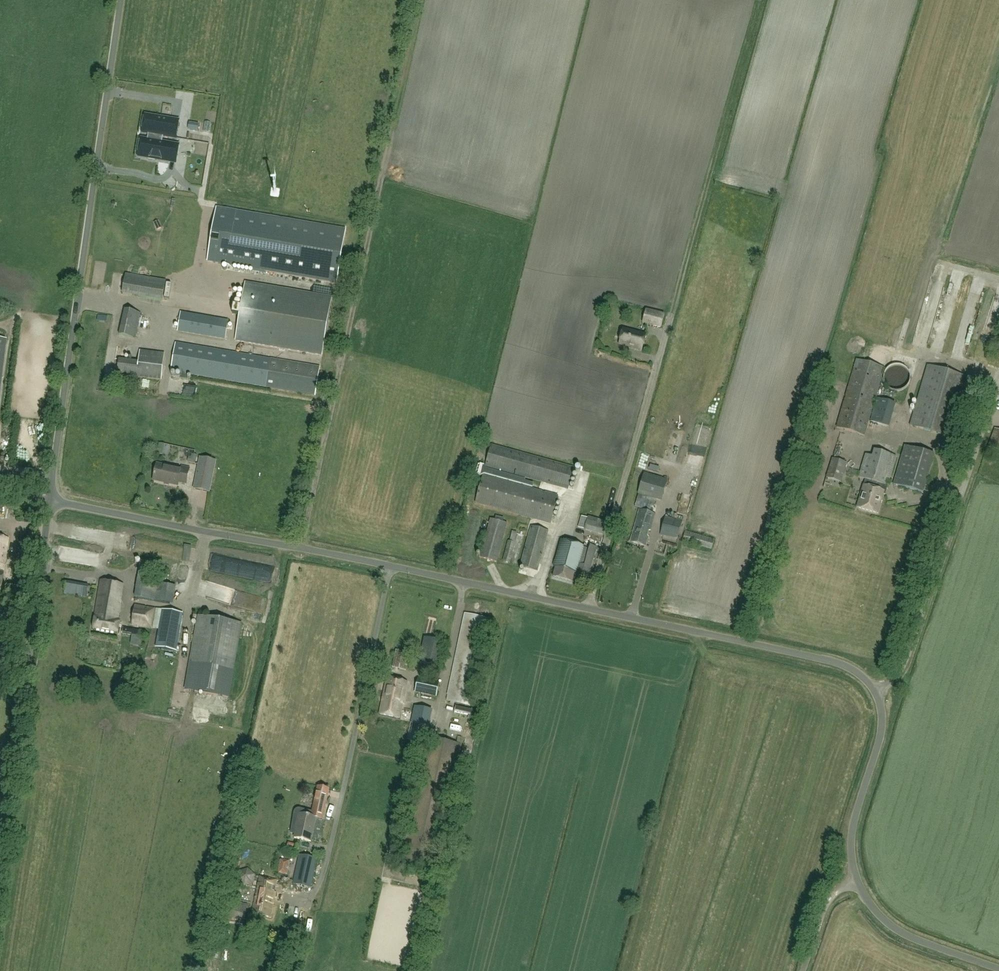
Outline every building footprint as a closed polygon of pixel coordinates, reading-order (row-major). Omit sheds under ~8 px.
[(176,139),(179,121),(162,118),(162,119),(157,119),(157,117),(145,115),(142,133),(148,134),(147,140),(141,139),(138,157),(148,158),(148,159),(155,160),(156,160),(169,162),(171,152),(178,153),(179,145),(163,142),(164,137),(176,139)] [(192,123),(191,130),(197,131),(199,124),(192,123)] [(346,230),(217,208),(207,262),(337,284),(346,230)] [(956,357),(966,359),(987,278),(985,277),(987,272),(979,270),(961,339),(954,337),(951,348),(957,350),(956,357)] [(162,300),(165,281),(126,275),(123,294),(162,300)] [(206,292),(206,281),(198,281),(197,292),(206,292)] [(322,356),(332,297),(245,282),(235,341),(322,356)] [(135,339),(141,313),(125,310),(119,335),(135,339)] [(645,310),(642,323),(660,327),(663,315),(645,310)] [(942,352),(955,315),(946,312),(933,349),(942,352)] [(225,339),(228,321),(182,313),(178,332),(225,339)] [(622,329),(618,344),(640,350),(644,335),(622,329)] [(314,395),(319,368),(176,343),(171,371),(182,372),(188,373),(314,395)] [(976,353),(982,356),(986,346),(980,344),(976,353)] [(92,354),(113,355),(113,346),(92,345),(92,354)] [(161,379),(164,354),(140,351),(139,362),(119,360),(118,374),(161,379)] [(856,360),(836,428),(864,436),(883,368),(856,360)] [(884,373),(883,378),(884,382),(886,386),(890,389),(894,391),(899,391),(903,389),(906,386),(909,382),(910,378),(909,373),(906,369),(903,366),(899,365),(894,364),(890,366),(886,369),(884,373)] [(926,365),(908,426),(950,438),(968,378),(926,365)] [(876,419),(882,420),(887,399),(880,397),(876,419)] [(889,398),(882,420),(891,423),(897,401),(889,398)] [(988,447),(998,451),(998,430),(995,428),(988,447)] [(484,466),(567,489),(573,468),(490,446),(484,466)] [(905,446),(894,485),(902,487),(923,493),(934,455),(905,446)] [(682,453),(672,448),(667,456),(677,461),(682,453)] [(865,479),(857,508),(877,513),(883,492),(885,492),(895,457),(873,450),(871,457),(865,455),(858,477),(865,479)] [(209,492),(215,461),(200,458),(193,488),(209,492)] [(832,459),(826,479),(840,483),(847,463),(832,459)] [(181,469),(157,464),(154,480),(178,485),(179,482),(187,483),(190,468),(182,466),(181,469)] [(480,465),(478,475),(481,476),(483,474),(533,488),(534,484),(525,482),(526,480),(486,469),(484,467),(484,466),(480,465)] [(667,481),(644,474),(638,494),(661,501),(667,481)] [(482,475),(479,487),(474,503),(550,524),(558,496),(482,475)] [(630,542),(646,546),(649,537),(647,536),(649,531),(651,531),(655,515),(639,510),(630,542)] [(584,525),(603,531),(607,519),(588,513),(584,525)] [(666,517),(661,535),(677,539),(682,521),(666,517)] [(479,557),(496,562),(507,524),(489,519),(479,557)] [(531,526),(520,566),(537,571),(548,531),(531,526)] [(509,563),(517,533),(512,532),(509,542),(508,542),(503,562),(509,563)] [(685,532),(682,542),(711,549),(714,540),(685,532)] [(555,568),(552,577),(572,582),(574,573),(576,574),(577,570),(589,573),(596,548),(584,544),(583,547),(560,541),(553,567),(555,568)] [(214,571),(218,555),(214,554),(210,569),(214,571)] [(497,563),(490,566),(497,580),(504,576),(497,563)] [(82,597),(84,584),(66,581),(64,594),(82,597)] [(118,633),(120,621),(117,621),(120,605),(119,605),(123,584),(100,581),(93,629),(118,633)] [(168,582),(166,599),(174,599),(176,583),(168,582)] [(236,602),(238,588),(211,585),(209,599),(236,602)] [(176,650),(182,614),(135,606),(132,625),(160,629),(157,647),(176,650)] [(465,614),(446,702),(470,707),(488,618),(465,614)] [(241,623),(198,616),(186,689),(230,696),(241,623)] [(141,640),(143,631),(123,628),(122,634),(131,636),(131,638),(141,640)] [(424,639),(419,662),(438,666),(443,643),(424,639)] [(392,650),(388,667),(406,671),(409,653),(392,650)] [(407,683),(387,678),(379,714),(399,719),(407,683)] [(418,678),(415,692),(435,696),(438,682),(418,678)] [(416,708),(410,739),(423,742),(430,711),(416,708)] [(429,738),(402,862),(432,869),(460,745),(429,738)] [(323,816),(327,796),(329,789),(317,787),(312,812),(300,809),(298,809),(296,810),(295,812),(294,814),(291,834),(295,835),(294,838),(311,842),(313,831),(312,831),(315,818),(316,819),(317,814),(323,816)] [(299,855),(293,884),(311,888),(317,859),(299,855)] [(280,860),(278,873),(287,875),(289,861),(280,860)] [(248,869),(240,872),(237,881),(244,887),(253,884),(255,875),(248,869)] [(254,904),(252,914),(271,918),(276,892),(274,892),(276,881),(260,878),(255,905),(254,904)]
